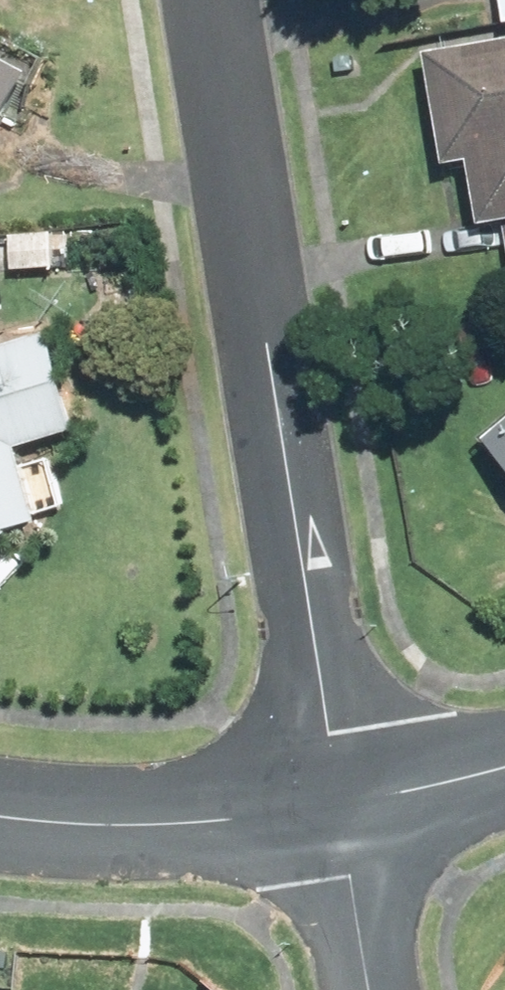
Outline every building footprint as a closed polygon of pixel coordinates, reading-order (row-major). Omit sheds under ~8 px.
[(10,188),(67,70),(0,38),(0,183),(10,188)] [(438,57),(456,164),(490,158),(504,245),(504,46),(438,57)] [(0,342),(0,536),(60,518),(32,430),(98,409),(70,320),(0,342)]
